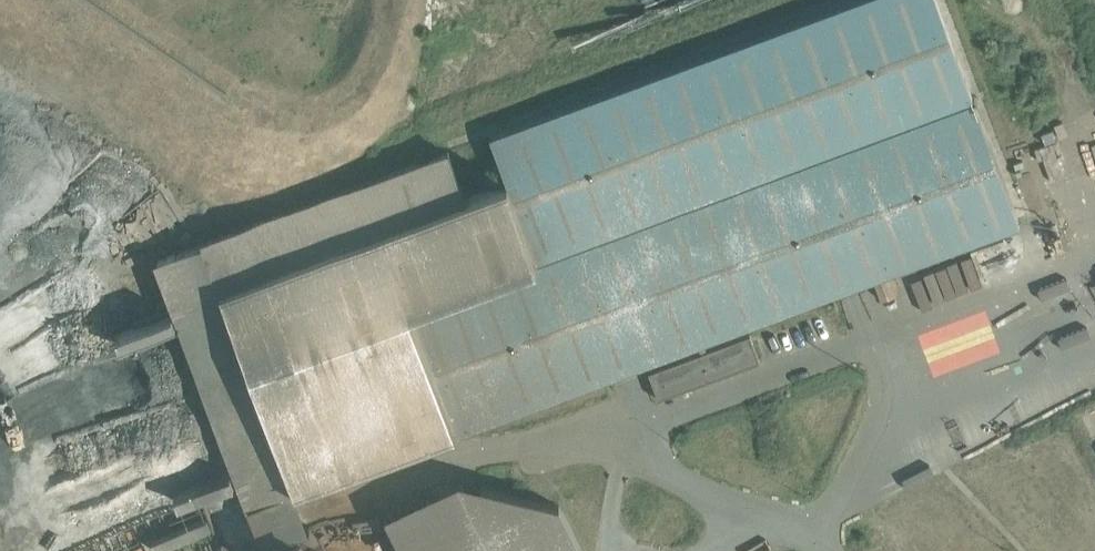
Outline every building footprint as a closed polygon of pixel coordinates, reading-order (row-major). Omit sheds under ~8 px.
[(703,341),(1019,223),(936,0),(853,0),(489,136),(505,182),(464,197),(447,152),(155,259),(239,480),(263,544),(309,527),(295,489),(455,427),(457,433),(696,343),(703,341)] [(168,304),(112,314),(116,336),(172,326),(168,304)] [(650,370),(647,371),(657,399),(759,361),(752,342),(750,337),(749,333),(706,349),(703,341),(696,344),(699,352),(650,370)] [(384,514),(384,516),(402,550),(580,550),(575,541),(574,538),(569,529),(559,507),(558,506),(558,505),(530,498),(480,485),(480,484),(457,478),(384,514)] [(150,524),(158,547),(210,528),(201,504),(150,524)] [(269,550),(305,550),(299,538),(297,536),(269,550)]
